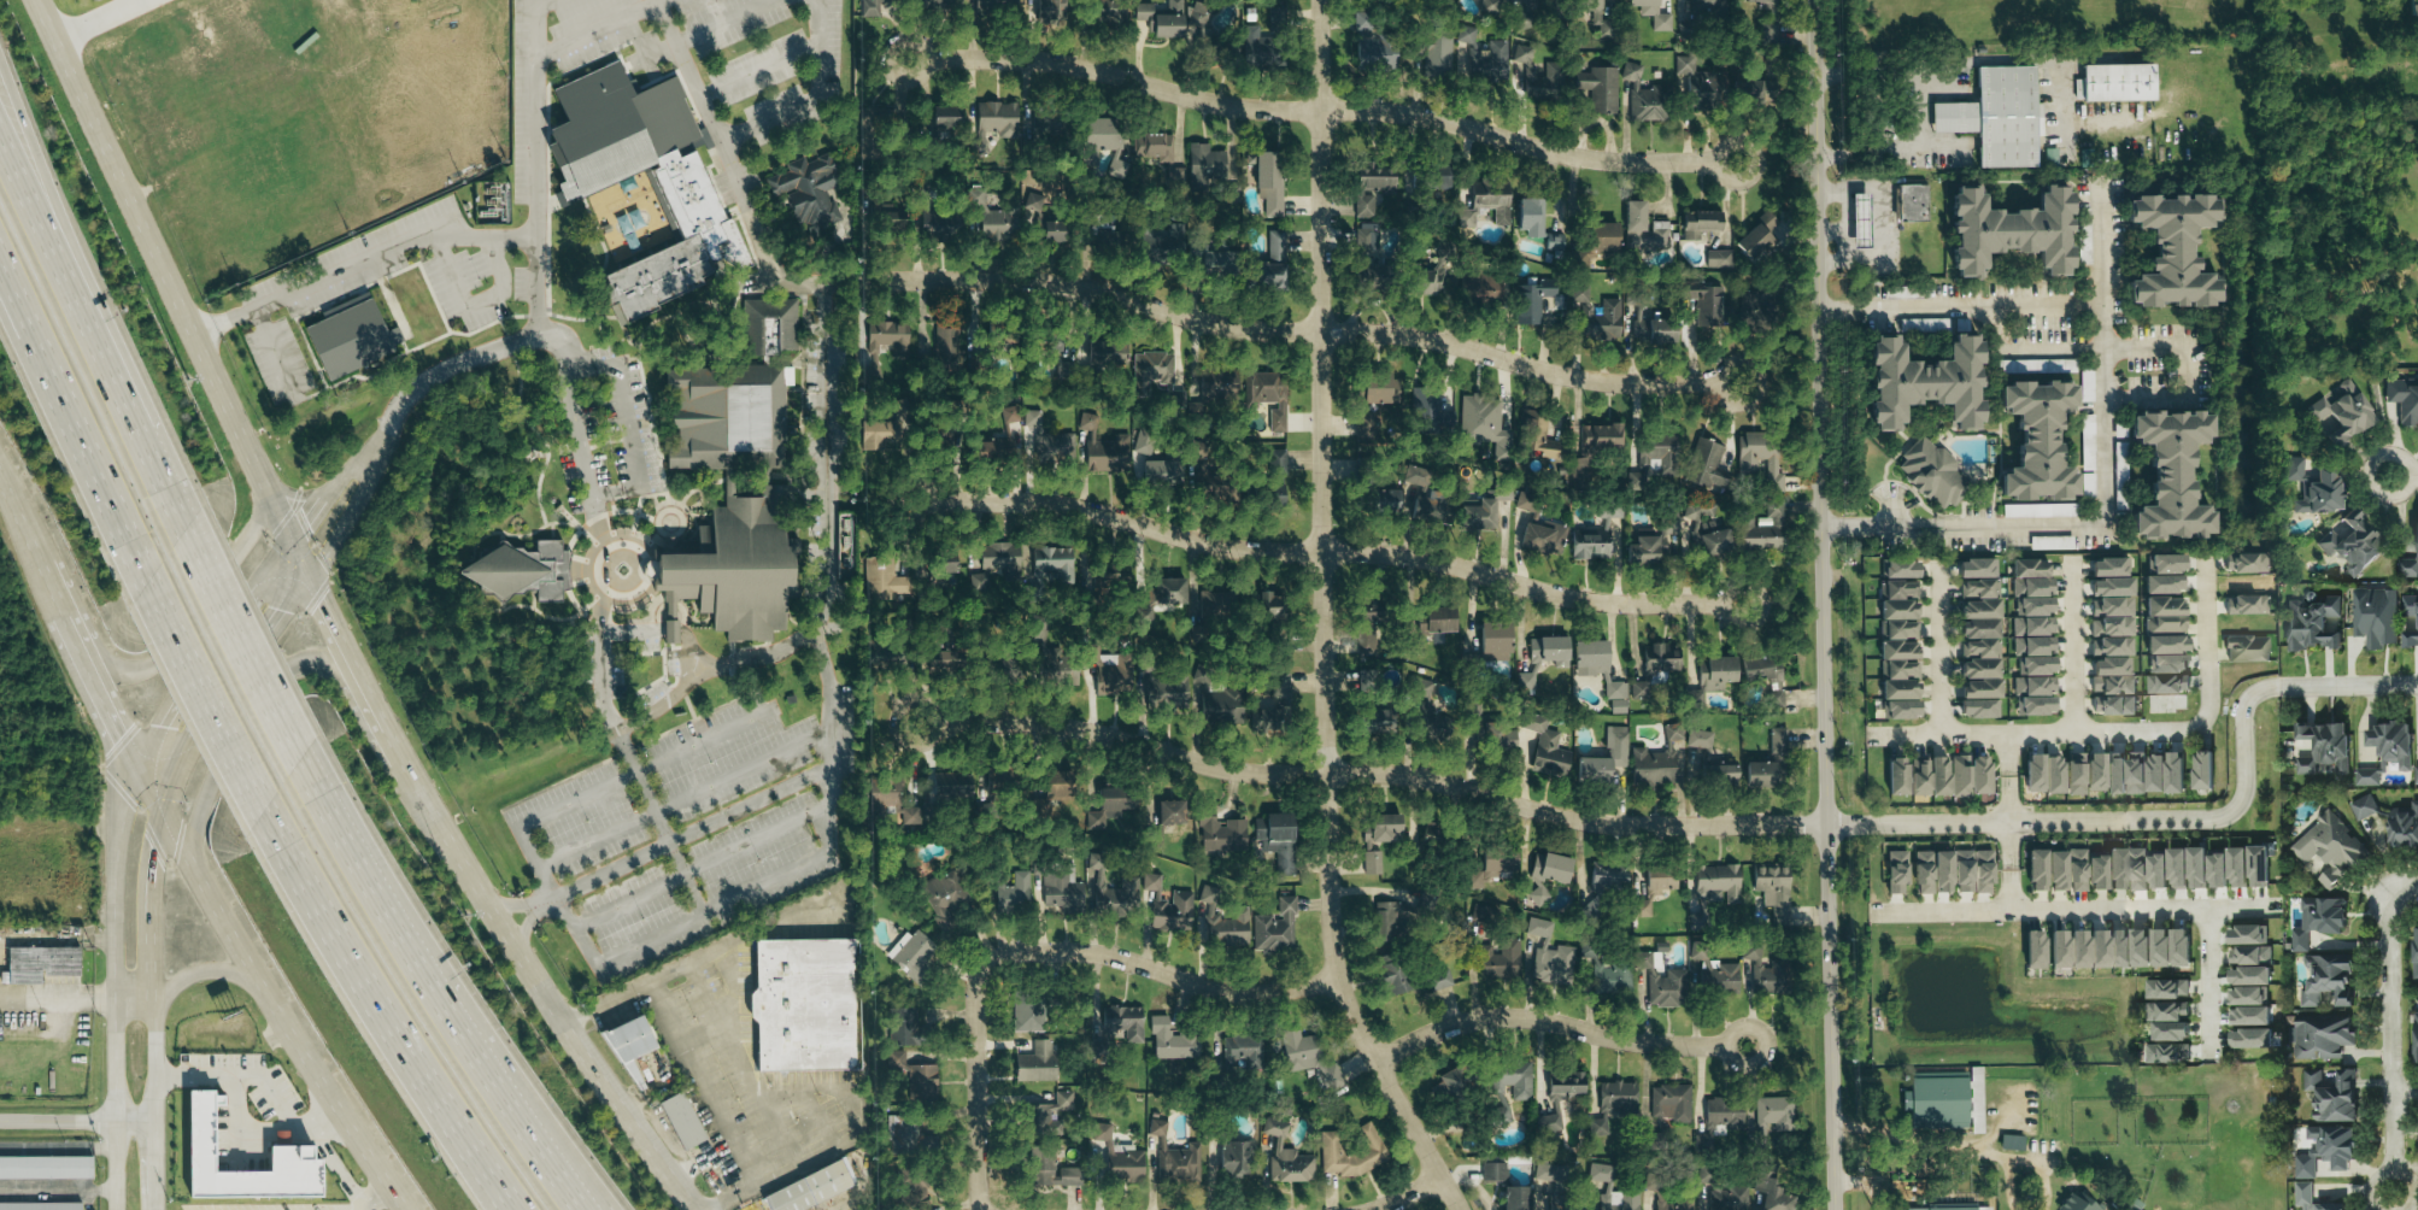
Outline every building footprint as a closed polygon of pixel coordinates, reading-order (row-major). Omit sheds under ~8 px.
[(862,16),(876,16),(876,0),(861,0),(862,16)] [(1038,9),(1038,24),(1057,24),(1056,0),(967,0),(968,12),(1038,9)] [(1088,28),(1133,27),(1132,19),(1148,19),(1148,37),(1178,36),(1178,25),(1205,24),(1204,4),(1180,5),(1180,0),(1164,0),(1164,10),(1150,10),(1150,2),(1118,3),(1118,0),(1087,0),(1088,28)] [(1478,15),(1497,16),(1498,0),(1479,0),(1478,15)] [(1599,26),(1599,27),(1599,0),(1581,0),(1582,26),(1599,26)] [(1625,6),(1638,6),(1638,16),(1650,16),(1650,31),(1670,31),(1669,13),(1656,14),(1655,0),(1625,0),(1625,6)] [(1743,1),(1756,1),(1756,9),(1773,8),(1773,0),(1743,0),(1743,1)] [(2417,14),(2417,3),(2407,3),(2408,15),(2417,14)] [(1282,8),(1265,7),(1265,27),(1281,28),(1282,8)] [(1393,70),(1393,40),(1375,40),(1375,13),(1352,13),(1352,70),(1393,70)] [(1273,68),(1274,44),(1257,43),(1257,25),(1238,25),(1236,67),(1273,68)] [(1763,25),(1763,36),(1775,37),(1776,25),(1763,25)] [(1505,40),(1486,40),(1486,56),(1474,56),(1474,26),(1454,26),(1454,43),(1465,43),(1465,57),(1454,57),(1454,81),(1505,81),(1505,40)] [(1450,31),(1424,31),(1423,75),(1449,76),(1450,31)] [(1562,65),(1528,62),(1529,46),(1512,45),(1511,62),(1524,63),(1522,87),(1540,88),(1539,100),(1559,102),(1562,65)] [(1692,71),(1692,57),(1674,57),(1673,75),(1680,75),(1678,108),(1722,110),(1724,72),(1692,71)] [(623,318),(605,277),(683,242),(648,164),(580,195),(548,124),(565,116),(552,88),(617,58),(633,92),(675,74),(705,140),(692,147),(744,264),(623,318)] [(1629,81),(1627,118),(1667,120),(1669,85),(1649,84),(1649,90),(1638,89),(1640,64),(1621,63),(1620,80),(1629,81)] [(2074,102),(2152,100),(2151,63),(2080,65),(2081,80),(2073,80),(2074,102)] [(1616,67),(1587,66),(1587,71),(1573,70),(1572,91),(1582,92),(1582,112),(1615,113),(1616,67)] [(1976,168),(2034,167),(2034,136),(2041,136),(2041,104),(2033,104),(2033,66),(1975,66),(1975,102),(1930,103),(1930,132),(1976,132),(1976,168)] [(1733,71),(1731,96),(1761,98),(1762,73),(1733,71)] [(1014,104),(971,102),(969,154),(983,155),(984,132),(996,132),(995,137),(1013,138),(1014,104)] [(856,160),(880,161),(882,107),(858,106),(856,160)] [(956,129),(956,107),(928,107),(928,128),(956,129)] [(1054,142),(1055,115),(1031,114),(1030,141),(1054,142)] [(1093,164),(1093,150),(1118,150),(1118,118),(1080,119),(1082,164),(1093,164)] [(1130,156),(1169,157),(1170,134),(1131,133),(1130,156)] [(1185,182),(1222,183),(1223,151),(1205,150),(1205,143),(1187,143),(1185,182)] [(2055,148),(2043,148),(2044,163),(2055,163),(2055,148)] [(1280,217),(1280,183),(1274,183),(1274,151),(1254,151),(1255,217),(1280,217)] [(771,199),(779,195),(796,231),(834,212),(824,191),(838,184),(824,153),(804,162),(801,156),(782,164),(785,170),(763,181),(771,199)] [(1352,217),(1371,217),(1371,193),(1392,193),(1391,168),(1351,168),(1352,217)] [(1897,183),(1927,183),(1927,221),(1897,221),(1897,183)] [(1948,193),(1947,216),(1947,221),(1947,232),(1950,232),(1950,265),(1954,277),(1961,277),(1982,269),(1982,252),(1992,253),(1998,250),(2032,251),(2042,276),(2066,276),(2067,230),(2068,230),(2068,227),(2063,215),(2067,213),(2067,199),(2062,185),(2052,185),(2035,192),(2035,211),(1981,210),(1981,192),(1976,192),(1974,187),(1965,187),(1948,193)] [(1492,226),(1507,225),(1506,188),(1467,189),(1467,209),(1491,208),(1492,226)] [(1851,192),(1868,192),(1868,246),(1853,246),(1851,192)] [(2216,300),(2216,279),(2196,272),(2190,272),(2195,258),(2187,255),(2187,244),(2191,242),(2191,227),(2195,227),(2215,220),(2215,199),(2205,196),(2138,195),(2124,201),(2124,221),(2144,228),(2147,228),(2147,243),(2153,245),(2146,266),(2149,274),(2144,273),(2125,280),(2125,301),(2144,308),(2168,299),(2170,307),(2181,307),(2184,298),(2187,306),(2198,307),(2216,300)] [(1514,235),(1539,235),(1539,198),(1514,198),(1514,235)] [(1642,201),(1622,201),(1623,250),(1666,249),(1666,220),(1649,221),(1649,231),(1643,231),(1642,201)] [(1015,203),(999,202),(999,212),(979,211),(978,239),(1013,240),(1015,203)] [(1457,209),(1457,227),(1473,228),(1474,209),(1457,209)] [(1719,231),(1719,211),(1680,210),(1680,240),(1697,241),(1698,230),(1719,231)] [(1745,258),(1782,231),(1768,212),(1731,239),(1745,258)] [(880,213),(880,229),(901,228),(901,213),(880,213)] [(948,239),(948,214),(917,213),(916,238),(948,239)] [(1064,220),(1034,218),(1033,241),(1063,243),(1064,220)] [(1377,223),(1349,222),(1348,264),(1362,264),(1361,278),(1374,278),(1375,263),(1362,263),(1363,252),(1376,252),(1377,223)] [(1615,253),(1616,223),(1583,223),(1582,252),(1615,253)] [(1180,226),(1141,226),(1141,250),(1180,250),(1180,226)] [(1281,230),(1264,231),(1265,256),(1282,255),(1281,230)] [(1560,251),(1561,235),(1544,234),(1543,250),(1560,251)] [(1730,268),(1730,250),(1704,250),(1704,268),(1730,268)] [(1218,271),(1218,252),(1196,251),(1195,271),(1218,271)] [(1253,288),(1278,287),(1277,265),(1252,266),(1253,288)] [(1486,271),(1457,270),(1456,303),(1499,304),(1500,281),(1486,280),(1486,271)] [(1539,324),(1538,300),(1546,300),(1547,310),(1562,310),(1562,296),(1553,296),(1552,281),(1527,281),(1527,278),(1511,278),(1512,324),(1539,324)] [(1618,299),(1599,299),(1599,315),(1588,314),(1589,285),(1572,285),(1571,335),(1600,335),(1600,337),(1618,338),(1618,299)] [(1689,326),(1716,327),(1717,287),(1691,286),(1689,326)] [(1758,292),(1739,290),(1735,331),(1764,334),(1767,307),(1757,306),(1758,292)] [(304,327),(370,296),(395,351),(329,381),(304,327)] [(661,545),(663,545),(706,544),(705,506),(727,505),(726,466),(679,468),(677,364),(741,360),(743,299),(798,298),(798,359),(788,359),(792,634),(706,635),(706,591),(661,591),(661,545)] [(1639,320),(1639,304),(1629,304),(1630,338),(1639,337),(1639,344),(1671,343),(1671,319),(1639,320)] [(859,379),(889,379),(889,366),(905,366),(905,321),(859,320),(859,348),(864,348),(864,359),(859,359),(859,379)] [(957,322),(933,321),(931,370),(960,372),(960,351),(956,351),(957,322)] [(1869,432),(1894,431),(1893,423),(1901,423),(1900,405),(1915,405),(1915,403),(1946,402),(1947,430),(1977,428),(1973,364),(1976,364),(1975,333),(1945,335),(1947,362),(1915,364),(1915,361),(1898,362),(1897,334),(1866,336),(1870,401),(1867,402),(1869,432)] [(1125,364),(1126,343),(1084,342),(1083,363),(1125,364)] [(1172,353),(1132,353),(1132,395),(1147,395),(1147,383),(1171,384),(1172,353)] [(1283,370),(1198,371),(1199,398),(1243,398),(1243,409),(1258,409),(1257,403),(1269,402),(1270,432),(1284,432),(1283,370)] [(1387,376),(1353,376),(1353,403),(1387,403),(1387,376)] [(2374,421),(2348,377),(2337,384),(2342,394),(2326,403),(2323,397),(2306,407),(2314,421),(2329,412),(2338,428),(2328,434),(2335,446),(2356,433),(2356,432),(2374,421)] [(2385,379),(2384,402),(2398,402),(2398,427),(2417,427),(2417,380),(2385,379)] [(2071,498),(2072,467),(2056,467),(2057,406),(2071,407),(2072,383),(2041,382),(2041,384),(1998,383),(1997,414),(2013,415),(2013,430),(2016,430),(2015,468),(2000,468),(1999,499),(2029,499),(2029,495),(2043,495),(2043,498),(2071,498)] [(1438,391),(1410,390),(1409,431),(1452,432),(1452,411),(1437,411),(1438,391)] [(1498,430),(1498,397),(1459,397),(1458,444),(1491,444),(1491,460),(1509,461),(1509,430),(1498,430)] [(858,451),(884,450),(884,443),(905,442),(904,400),(890,400),(890,421),(858,422),(858,451)] [(1073,434),(1039,433),(1040,411),(1023,410),(1021,458),(1072,460),(1073,434)] [(1005,412),(1006,422),(1017,422),(1017,411),(1005,412)] [(2130,533),(2144,539),(2158,539),(2159,537),(2184,536),(2188,537),(2210,536),(2210,512),(2195,506),(2190,506),(2189,482),(2188,482),(2187,444),(2203,443),(2209,428),(2208,417),(2196,412),(2178,412),(2176,411),(2133,412),(2127,426),(2128,438),(2143,444),(2146,444),(2147,467),(2154,470),(2147,486),(2148,506),(2135,507),(2129,520),(2130,533)] [(1353,437),(1371,437),(1370,412),(1353,412),(1353,437)] [(1555,455),(1556,441),(1543,440),(1545,420),(1526,418),(1523,452),(1555,455)] [(1577,425),(1578,453),(1619,452),(1618,424),(1577,425)] [(1126,472),(1127,435),(1112,434),(1112,443),(1087,443),(1087,471),(1126,472)] [(1782,492),(1782,473),(1776,473),(1776,435),(1736,434),(1736,477),(1757,477),(1757,460),(1764,460),(1764,492),(1782,492)] [(1891,466),(1940,514),(1969,484),(1950,467),(1953,464),(1922,434),(1891,466)] [(1715,468),(1722,446),(1696,438),(1684,480),(1723,492),(1729,472),(1715,468)] [(2125,442),(2113,442),(2114,510),(2126,510),(2125,442)] [(1286,475),(1285,445),(1273,446),(1273,449),(1261,449),(1262,475),(1286,475)] [(1568,459),(1570,487),(1588,486),(1586,457),(1568,459)] [(2292,513),(2338,511),(2337,469),(2314,470),(2315,482),(2304,482),(2303,457),(2281,458),(2282,482),(2300,481),(2301,500),(2291,501),(2292,513)] [(1140,484),(1179,486),(1180,460),(1140,459),(1140,484)] [(1495,501),(1510,500),(1509,483),(1495,484),(1495,501)] [(1263,505),(1282,504),(1282,484),(1262,484),(1263,505)] [(1362,511),(1396,512),(1397,490),(1363,489),(1362,511)] [(1529,493),(1515,491),(1513,508),(1527,510),(1529,493)] [(1452,502),(1424,495),(1424,498),(1412,495),(1407,516),(1446,526),(1452,502)] [(1493,499),(1460,498),(1459,528),(1492,529),(1493,499)] [(1783,549),(1782,501),(1766,502),(1766,526),(1752,527),(1751,511),(1738,512),(1739,550),(1783,549)] [(1596,517),(1620,518),(1621,506),(1596,504),(1596,517)] [(2074,504),(2015,505),(2015,518),(2075,517),(2074,504)] [(1676,534),(1677,509),(1660,508),(1659,534),(1676,534)] [(2352,578),(2384,545),(2375,537),(2376,536),(2348,509),(2338,520),(2348,529),(2338,539),(2328,530),(2314,545),(2328,558),(2333,552),(2348,566),(2344,570),(2352,578)] [(2413,518),(2412,559),(2396,558),(2396,578),(2417,578),(2417,518),(2413,518)] [(1516,548),(1558,557),(1565,527),(1541,522),(1540,527),(1522,523),(1516,548)] [(1727,527),(1692,526),(1691,554),(1726,555),(1727,527)] [(1608,559),(1607,532),(1568,533),(1568,559),(1608,559)] [(1633,544),(1623,545),(1624,565),(1654,563),(1654,553),(1664,552),(1663,532),(1632,534),(1633,544)] [(456,569),(503,540),(516,548),(538,548),(539,538),(562,538),(563,600),(536,601),(538,583),(520,587),(501,597),(456,569)] [(1000,570),(1000,581),(1017,581),(1018,544),(975,543),(975,569),(1000,570)] [(1033,578),(1069,579),(1070,549),(1034,548),(1033,578)] [(2265,572),(2265,553),(2223,553),(2223,573),(2265,572)] [(952,572),(951,555),(928,556),(929,573),(952,572)] [(2147,555),(2148,573),(2183,573),(2182,555),(2147,555)] [(862,596),(893,597),(894,556),(863,556),(862,596)] [(2129,558),(2090,559),(2090,577),(2129,577),(2129,558)] [(1916,578),(1916,559),(1880,560),(1880,579),(1916,578)] [(1955,579),(1959,579),(1959,598),(1990,598),(1990,559),(1956,559),(1955,579)] [(2010,596),(2052,595),(2052,579),(2046,579),(2046,559),(2010,560),(2010,596)] [(2144,575),(2143,593),(2183,594),(2183,576),(2144,575)] [(1148,579),(1148,611),(1163,611),(1163,605),(1182,605),(1181,578),(1148,579)] [(2090,597),(2131,596),(2131,578),(2090,579),(2090,597)] [(1916,598),(1916,581),(1878,582),(1879,598),(1916,598)] [(2395,644),(2395,589),(2351,589),(2351,637),(2364,637),(2364,650),(2382,650),(2382,644),(2395,644)] [(1196,617),(1218,616),(1217,591),(1195,592),(1195,598),(1196,598),(1196,617)] [(2225,614),(2266,614),(2266,596),(2225,596),(2225,614)] [(2184,632),(2183,597),(2143,598),(2144,633),(2184,632)] [(2400,597),(2400,614),(2415,614),(2415,631),(2400,631),(2400,648),(2417,648),(2417,597),(2400,597)] [(2014,599),(2014,615),(2057,614),(2057,598),(2014,599)] [(2132,598),(2089,599),(2090,619),(2089,619),(2089,638),(2090,638),(2090,657),(2132,656),(2132,637),(2132,598)] [(2338,649),(2338,628),(2326,629),(2326,618),(2338,618),(2338,598),(2286,598),(2287,650),(2338,649)] [(1879,700),(1916,699),(1915,679),(1918,679),(1917,661),(1916,661),(1915,640),(1917,640),(1917,621),(1916,621),(1916,600),(1878,601),(1879,700)] [(1998,698),(1997,600),(1957,601),(1958,621),(1958,640),(1960,640),(1960,660),(1959,660),(1959,680),(1960,699),(1998,698)] [(1440,644),(1441,632),(1452,632),(1452,607),(1417,606),(1416,636),(1429,637),(1429,643),(1440,644)] [(1355,654),(1376,654),(1376,611),(1354,612),(1355,654)] [(2011,636),(2055,636),(2055,618),(2010,618),(2011,636)] [(1509,653),(1509,623),(1476,624),(1476,653),(1509,653)] [(2146,654),(2186,653),(2186,636),(2146,636),(2146,654)] [(2267,636),(2225,636),(2225,662),(2268,661),(2267,636)] [(2011,656),(2055,655),(2055,637),(2011,638),(2011,656)] [(1565,638),(1527,638),(1527,662),(1552,662),(1552,668),(1566,667),(1565,638)] [(1606,641),(1571,641),(1572,676),(1602,676),(1602,699),(1608,699),(1609,714),(1625,714),(1624,683),(1606,683),(1606,641)] [(1642,672),(1677,671),(1676,643),(1641,645),(1642,672)] [(1095,655),(1095,647),(1080,648),(1081,663),(1091,662),(1093,694),(1128,693),(1127,654),(1095,655)] [(945,652),(923,651),(922,673),(945,673),(945,652)] [(2148,673),(2188,673),(2188,655),(2148,656),(2148,673)] [(1779,680),(1778,656),(1739,657),(1740,682),(1779,680)] [(2016,675),(2058,675),(2058,657),(2016,658),(2016,675)] [(1721,683),(1733,683),(1733,658),(1686,659),(1687,691),(1721,691),(1721,683)] [(2091,695),(2091,715),(2133,715),(2133,676),(2128,676),(2128,658),(2090,658),(2091,695)] [(1075,685),(1074,667),(1038,668),(1038,678),(1040,678),(1041,687),(1075,685)] [(1357,668),(1356,683),(1391,684),(1391,669),(1357,668)] [(1287,704),(1288,673),(1269,673),(1268,704),(1287,704)] [(2145,675),(2145,694),(2186,693),(2186,675),(2145,675)] [(1184,679),(1140,678),(1139,709),(1184,710),(1184,679)] [(1435,679),(1414,678),(1413,696),(1434,697),(1435,679)] [(2012,678),(2013,695),(2053,695),(2053,678),(2012,678)] [(1628,698),(1646,699),(1646,682),(1629,682),(1628,698)] [(1219,726),(1218,707),(1235,706),(1234,691),(1197,692),(1198,727),(1219,726)] [(1767,714),(1782,713),(1781,691),(1766,691),(1767,714)] [(2015,715),(2056,714),(2056,697),(2015,698),(2015,715)] [(1997,718),(1997,700),(1958,700),(1958,718),(1997,718)] [(1881,701),(1881,718),(1918,719),(1918,702),(1881,701)] [(1390,733),(1389,708),(1355,710),(1356,735),(1390,733)] [(1271,710),(1249,711),(1250,732),(1272,732),(1271,710)] [(1529,771),(1562,777),(1568,752),(1554,749),(1558,732),(1544,729),(1546,717),(1521,712),(1518,729),(1536,732),(1529,771)] [(2346,774),(2344,724),(2293,726),(2294,740),(2310,740),(2311,754),(2294,755),(2295,775),(2315,774),(2315,765),(2333,764),(2334,774),(2346,774)] [(1629,748),(1630,786),(1673,785),(1672,740),(1681,740),(1680,725),(1663,725),(1663,752),(1644,753),(1644,747),(1629,748)] [(2408,771),(2408,725),(2363,726),(2363,747),(2378,747),(2379,769),(2354,769),(2355,786),(2378,786),(2378,774),(2383,774),(2383,762),(2396,762),(2397,771),(2408,771)] [(1573,758),(1573,782),(1624,784),(1626,727),(1604,726),(1603,758),(1573,758)] [(1785,728),(1767,728),(1768,754),(1785,753),(1785,728)] [(1710,732),(1685,731),(1685,748),(1699,748),(1698,784),(1734,785),(1735,766),(1709,765),(1710,732)] [(2210,751),(2191,751),(2191,790),(2210,790),(2210,751)] [(2124,752),(2124,753),(2105,753),(2105,794),(2143,795),(2143,752),(2124,752)] [(2145,793),(2182,793),(2181,752),(2164,753),(2164,754),(2144,755),(2145,793)] [(2103,791),(2103,754),(2085,754),(2085,753),(2065,753),(2065,795),(2084,795),(2084,791),(2103,791)] [(1988,757),(1950,756),(1950,795),(1987,796),(1988,757)] [(2024,793),(2061,793),(2060,756),(2023,756),(2024,793)] [(1886,795),(1906,795),(1905,758),(1885,758),(1886,795)] [(1909,796),(1947,796),(1947,758),(1909,758),(1909,796)] [(1742,788),(1771,788),(1771,763),(1742,762),(1742,788)] [(968,773),(929,775),(931,801),(969,799),(968,773)] [(867,804),(898,805),(898,778),(868,777),(867,804)] [(1128,809),(1127,787),(1089,789),(1091,832),(1102,832),(1102,818),(1118,817),(1118,810),(1128,809)] [(2356,821),(2377,812),(2369,794),(2348,803),(2356,821)] [(2387,810),(2388,847),(2417,847),(2417,801),(2409,801),(2409,809),(2387,810)] [(1179,803),(1161,805),(1163,826),(1181,824),(1179,803)] [(2287,847),(2301,865),(2316,854),(2327,868),(2315,878),(2324,890),(2367,856),(2328,807),(2314,817),(2318,823),(2287,847)] [(916,808),(904,808),(903,822),(916,823),(916,808)] [(1291,815),(1253,816),(1254,853),(1271,853),(1271,876),(1291,876),(1291,815)] [(1366,842),(1396,843),(1396,834),(1400,834),(1400,815),(1367,815),(1366,842)] [(1464,872),(1464,889),(1483,888),(1483,878),(1497,877),(1497,873),(1514,872),(1513,846),(1477,847),(1478,871),(1464,872)] [(2265,847),(2246,847),(2246,888),(2266,887),(2265,847)] [(2166,849),(2166,890),(2187,890),(2187,889),(2205,889),(2205,888),(2226,888),(2244,888),(2244,848),(2224,849),(2224,853),(2204,853),(2204,848),(2166,849)] [(2026,851),(2027,891),(2048,891),(2068,891),(2068,892),(2087,892),(2087,890),(2105,890),(2104,857),(2084,857),(2084,849),(2065,850),(2026,851)] [(2105,849),(2106,890),(2128,890),(2128,891),(2147,891),(2147,889),(2164,889),(2163,850),(2125,851),(2125,849),(2105,849)] [(1362,876),(1379,875),(1379,851),(1361,851),(1362,876)] [(1886,894),(1905,894),(1904,851),(1885,851),(1886,894)] [(1972,851),(1953,851),(1953,893),(1991,893),(1991,851),(1972,851)] [(1569,860),(1535,852),(1524,905),(1542,909),(1548,882),(1563,885),(1569,860)] [(1949,852),(1913,852),(1913,895),(1931,895),(1931,893),(1950,892),(1949,852)] [(1135,877),(1118,878),(1118,888),(1102,889),(1101,854),(1086,854),(1086,872),(1092,872),(1093,910),(1136,910),(1135,877)] [(1080,883),(1072,883),(1071,864),(1056,865),(1056,874),(1040,875),(1040,906),(1058,906),(1058,915),(1081,914),(1080,883)] [(1695,866),(1695,913),(1689,913),(1689,931),(1708,930),(1707,902),(1721,902),(1721,901),(1737,900),(1737,865),(1695,866)] [(1751,892),(1762,891),(1763,929),(1787,928),(1786,866),(1750,867),(1751,892)] [(1587,893),(1630,894),(1629,917),(1649,918),(1649,892),(1671,892),(1672,870),(1625,869),(1625,868),(1588,867),(1587,893)] [(939,939),(956,932),(947,910),(969,901),(956,868),(917,884),(939,939)] [(1026,871),(1011,871),(1011,884),(992,884),(993,909),(1027,908),(1026,871)] [(1140,890),(1152,890),(1152,899),(1158,899),(1158,875),(1140,874),(1140,890)] [(1248,944),(1246,907),(1232,908),(1233,919),(1217,919),(1216,887),(1197,888),(1198,905),(1200,905),(1202,937),(1219,936),(1219,945),(1248,944)] [(1190,892),(1170,892),(1170,902),(1149,901),(1148,930),(1189,931),(1190,892)] [(1367,943),(1394,943),(1394,913),(1398,913),(1398,902),(1379,902),(1378,894),(1367,894),(1367,943)] [(1251,917),(1251,952),(1280,952),(1280,945),(1292,945),(1292,896),(1276,896),(1276,916),(1251,917)] [(2307,952),(2307,933),(2342,933),(2342,898),(2299,898),(2299,928),(2290,928),(2290,952),(2307,952)] [(1469,923),(1493,923),(1493,907),(1469,906),(1469,923)] [(1529,980),(1568,985),(1573,950),(1546,946),(1550,921),(1527,918),(1524,935),(1541,937),(1540,949),(1534,948),(1529,980)] [(2265,945),(2265,926),(2226,927),(2226,945),(2265,945)] [(2127,967),(2126,930),(2108,931),(2109,968),(2127,967)] [(2147,967),(2146,930),(2128,930),(2129,967),(2147,967)] [(2149,967),(2186,967),(2187,930),(2166,930),(2149,930),(2149,967)] [(2417,980),(2417,930),(2410,930),(2411,980),(2417,980)] [(2049,968),(2107,968),(2107,931),(2086,931),(2066,931),(2066,932),(2049,932),(2049,968)] [(2043,932),(2023,932),(2024,969),(2044,968),(2043,932)] [(755,940),(856,936),(859,1065),(758,1068),(755,940)] [(1478,978),(1518,979),(1518,939),(1499,939),(1499,951),(1479,950),(1478,978)] [(1786,994),(1788,960),(1769,959),(1768,968),(1759,968),(1760,944),(1740,944),(1739,959),(1751,960),(1750,993),(1786,994)] [(8,947),(80,947),(80,976),(45,976),(45,970),(40,970),(40,983),(8,983),(8,947)] [(2228,964),(2269,965),(2269,948),(2228,947),(2228,964)] [(1684,970),(1662,970),(1662,972),(1659,972),(1659,953),(1635,953),(1636,971),(1641,971),(1641,979),(1635,979),(1636,1007),(1684,1006),(1684,970)] [(2302,956),(2302,970),(2307,970),(2307,992),(2299,992),(2299,1008),(2319,1008),(2319,993),(2333,993),(2333,1008),(2350,1008),(2350,989),(2349,989),(2349,956),(2302,956)] [(1383,998),(1406,992),(1397,959),(1374,966),(1383,998)] [(1735,962),(1697,963),(1698,994),(1736,993),(1735,962)] [(1451,986),(1445,965),(1423,971),(1429,993),(1451,986)] [(1629,967),(1593,965),(1591,994),(1627,995),(1629,967)] [(2268,968),(2227,968),(2227,986),(2268,985),(2268,968)] [(2144,980),(2144,998),(2187,999),(2187,981),(2144,980)] [(2227,1006),(2261,1006),(2260,988),(2227,988),(2227,1006)] [(1034,1001),(1012,1002),(1013,1032),(1035,1031),(1034,1001)] [(2186,1021),(2186,1002),(2145,1003),(2145,1022),(2186,1021)] [(1100,1008),(1100,1040),(1140,1039),(1140,1007),(1100,1008)] [(2227,1026),(2267,1025),(2266,1007),(2227,1007),(2227,1026)] [(887,1009),(887,1044),(931,1045),(931,1028),(914,1028),(914,1010),(887,1009)] [(646,1087),(640,1089),(599,1032),(605,1029),(605,1030),(641,1014),(657,1046),(632,1058),(646,1087)] [(1150,1059),(1196,1058),(1195,1034),(1167,1035),(1166,1016),(1149,1016),(1150,1059)] [(2339,1059),(2339,1046),(2353,1046),(2353,1033),(2347,1033),(2347,1016),(2292,1016),(2292,1059),(2339,1059)] [(2186,1023),(2149,1024),(2149,1042),(2186,1041),(2186,1023)] [(1279,1032),(1283,1072),(1318,1068),(1315,1035),(1298,1037),(1297,1030),(1279,1032)] [(2268,1030),(2228,1030),(2228,1048),(2268,1049),(2268,1030)] [(1013,1082),(1051,1081),(1050,1039),(1031,1040),(1031,1055),(1012,1055),(1013,1082)] [(2179,1062),(2179,1059),(2188,1058),(2188,1044),(2144,1045),(2144,1063),(2179,1062)] [(1529,1062),(1491,1062),(1491,1098),(1529,1098),(1529,1062)] [(1166,1076),(1177,1076),(1177,1064),(1167,1063),(1166,1076)] [(1317,1072),(1329,1091),(1344,1083),(1332,1063),(1317,1072)] [(907,1102),(936,1101),(934,1065),(906,1065),(907,1102)] [(1437,1083),(1428,1087),(1436,1103),(1466,1089),(1455,1067),(1434,1077),(1437,1083)] [(2352,1123),(2352,1070),(2334,1070),(2334,1083),(2319,1083),(2319,1070),(2302,1070),(2302,1092),(2311,1092),(2311,1123),(2352,1123)] [(1965,1128),(1966,1073),(1920,1073),(1920,1079),(1906,1079),(1906,1128),(1965,1128)] [(1534,1117),(1535,1132),(1559,1131),(1557,1097),(1581,1096),(1580,1074),(1544,1076),(1546,1101),(1551,1101),(1552,1115),(1534,1117)] [(1635,1083),(1597,1083),(1597,1119),(1587,1119),(1587,1137),(1609,1137),(1609,1118),(1635,1118),(1635,1083)] [(1688,1086),(1649,1086),(1650,1119),(1668,1119),(1669,1125),(1688,1124),(1688,1086)] [(681,1089),(706,1138),(685,1150),(659,1102),(681,1089)] [(265,1147),(309,1147),(309,1161),(317,1161),(317,1197),(184,1197),(184,1091),(209,1091),(209,1097),(219,1097),(219,1105),(209,1105),(209,1174),(265,1174),(265,1147)] [(1772,1132),(1792,1131),(1791,1098),(1753,1098),(1754,1125),(1772,1124),(1772,1132)] [(1741,1130),(1741,1099),(1703,1099),(1703,1135),(1693,1135),(1693,1151),(1710,1151),(1710,1136),(1723,1136),(1723,1131),(1741,1130)] [(1023,1106),(1022,1136),(1048,1137),(1049,1107),(1023,1106)] [(1311,1183),(1312,1157),(1293,1156),(1293,1150),(1283,1150),(1283,1119),(1261,1119),(1260,1161),(1268,1161),(1267,1182),(1311,1183)] [(1164,1121),(1148,1120),(1147,1136),(1158,1136),(1157,1150),(1163,1150),(1164,1121)] [(1318,1133),(1319,1173),(1335,1173),(1337,1177),(1351,1177),(1386,1161),(1368,1122),(1354,1128),(1354,1133),(1361,1147),(1345,1154),(1338,1154),(1337,1132),(1318,1133)] [(2350,1128),(2304,1127),(2304,1141),(2314,1141),(2314,1153),(2294,1153),(2293,1179),(2314,1179),(2314,1160),(2330,1160),(2330,1172),(2350,1172),(2350,1128)] [(2022,1151),(2022,1136),(2000,1135),(1999,1150),(2022,1151)] [(1218,1176),(1244,1176),(1245,1142),(1219,1142),(1218,1176)] [(1198,1143),(1185,1143),(1185,1151),(1156,1150),(1155,1180),(1198,1181),(1198,1143)] [(1142,1152),(1104,1151),(1103,1180),(1141,1181),(1142,1152)] [(93,1179),(0,1179),(0,1158),(93,1158),(93,1179)] [(851,1185),(800,1209),(770,1209),(763,1196),(839,1158),(851,1185)] [(1051,1184),(1051,1159),(1027,1158),(1026,1183),(1051,1184)] [(1757,1162),(1751,1193),(1762,1195),(1759,1209),(1789,1209),(1793,1193),(1772,1189),(1777,1167),(1757,1162)] [(1566,1168),(1535,1163),(1532,1179),(1564,1184),(1566,1168)] [(1609,1184),(1613,1168),(1591,1163),(1587,1179),(1609,1184)] [(1504,1164),(1480,1164),(1480,1182),(1504,1182),(1504,1164)] [(2340,1204),(2310,1204),(2310,1182),(2293,1182),(2293,1207),(2302,1207),(2302,1209),(2340,1209),(2340,1204)] [(1708,1187),(1707,1209),(1745,1209),(1746,1188),(1708,1187)] [(1501,1188),(1501,1209),(1526,1209),(1526,1188),(1501,1188)] [(1607,1191),(1608,1209),(1598,1209),(1637,1209),(1637,1190),(1607,1191)] [(2073,1191),(2059,1209),(2099,1209),(2073,1191)] [(2141,1203),(2128,1197),(2123,1209),(2138,1209),(2141,1203)] [(1691,1200),(1653,1200),(1653,1209),(1691,1209),(1691,1200)]
